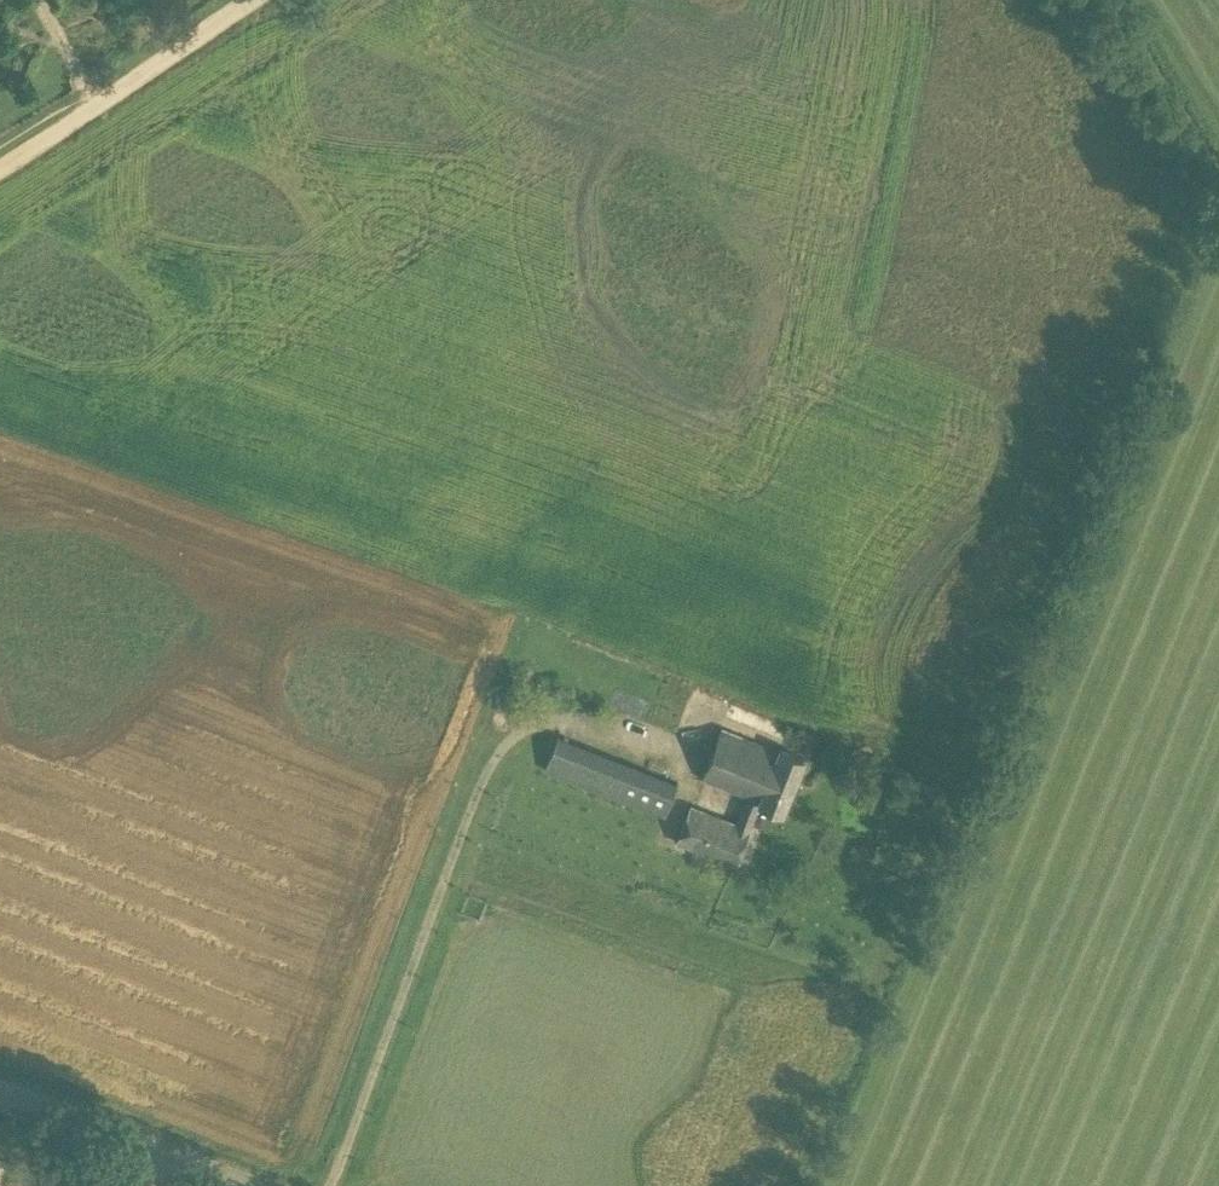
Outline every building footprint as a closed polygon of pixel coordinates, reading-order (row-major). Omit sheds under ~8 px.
[(782,751),(723,727),(703,778),(748,796),(737,824),(693,806),(679,843),(738,866),(763,804),(785,813),(806,758),(783,749),(782,751)] [(662,816),(675,783),(558,736),(545,770),(662,816)]
